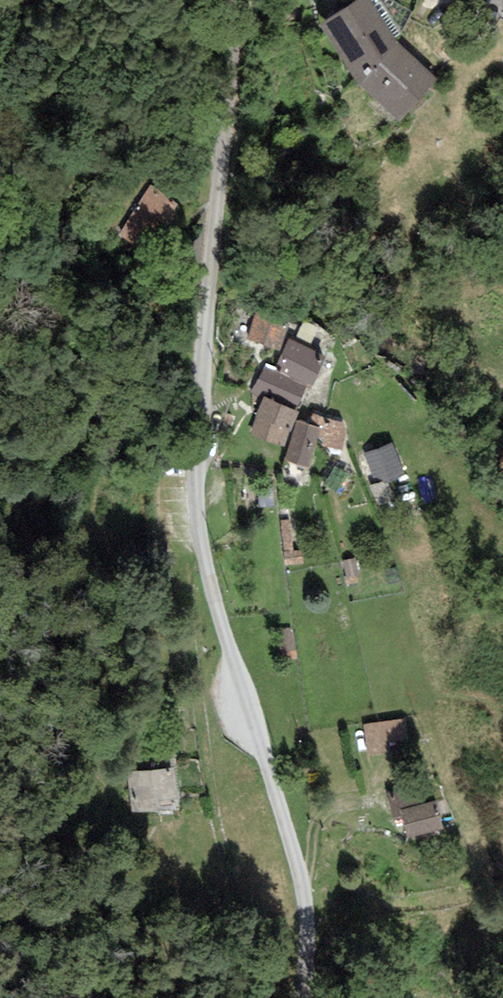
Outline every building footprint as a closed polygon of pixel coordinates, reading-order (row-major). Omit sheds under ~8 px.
[(399,42),(371,0),(355,0),(321,24),(354,77),(360,84),(399,42)] [(437,79),(399,42),(360,84),(399,120),(437,79)] [(150,182),(107,236),(142,264),(185,210),(150,182)] [(258,308),(247,339),(279,350),(291,319),(258,308)] [(326,355),(289,339),(275,370),(290,377),(288,380),(306,388),(311,389),(326,355)] [(275,370),(265,366),(251,393),(263,398),(296,410),(306,388),(288,380),(290,377),(275,370)] [(296,410),(263,398),(251,436),(288,447),(297,421),(300,412),(296,410)] [(309,424),(297,421),(288,447),(285,460),(311,468),(318,444),(343,451),(351,424),(312,413),(309,424)] [(395,438),(362,450),(375,484),(369,490),(375,507),(394,499),(389,484),(409,476),(395,438)] [(287,532),(289,566),(304,565),(302,531),(287,532)] [(410,718),(363,725),(368,758),(415,751),(410,718)] [(177,766),(125,771),(129,818),(181,813),(177,766)] [(422,786),(386,794),(392,821),(428,813),(422,786)] [(441,800),(398,808),(404,842),(447,835),(441,800)]
